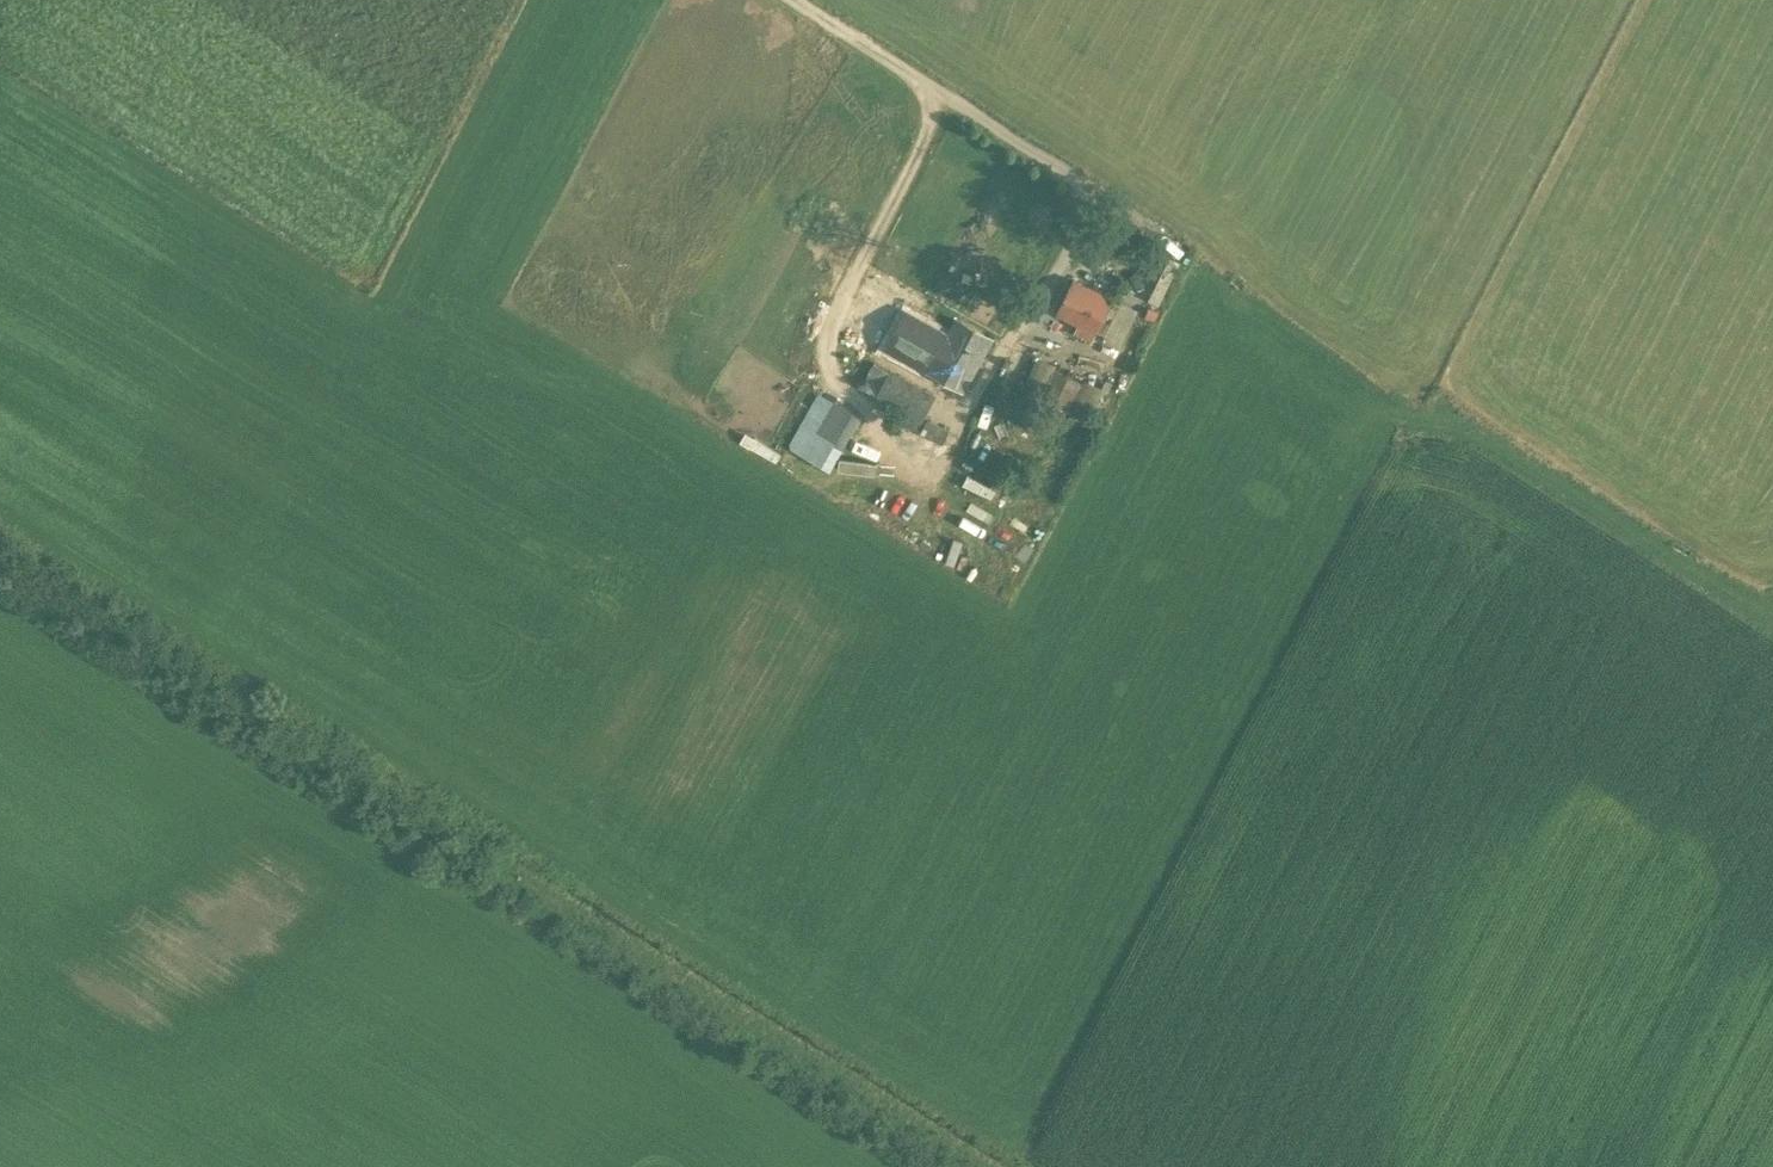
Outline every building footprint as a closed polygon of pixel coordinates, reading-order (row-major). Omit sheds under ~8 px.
[(1091,341),(1095,333),(1112,299),(1075,281),(1058,315),(1078,325),(1074,333),(1091,341)] [(1120,298),(1100,336),(1119,346),(1139,308),(1120,298)] [(964,394),(995,339),(956,318),(926,370),(964,394)] [(937,395),(875,361),(860,387),(877,396),(875,398),(908,417),(905,421),(942,444),(950,431),(926,416),(937,395)] [(1041,400),(1068,414),(1083,383),(1056,369),(1041,400)] [(831,469),(859,412),(816,392),(789,448),(831,469)] [(842,456),(834,465),(861,489),(869,481),(842,456)]
